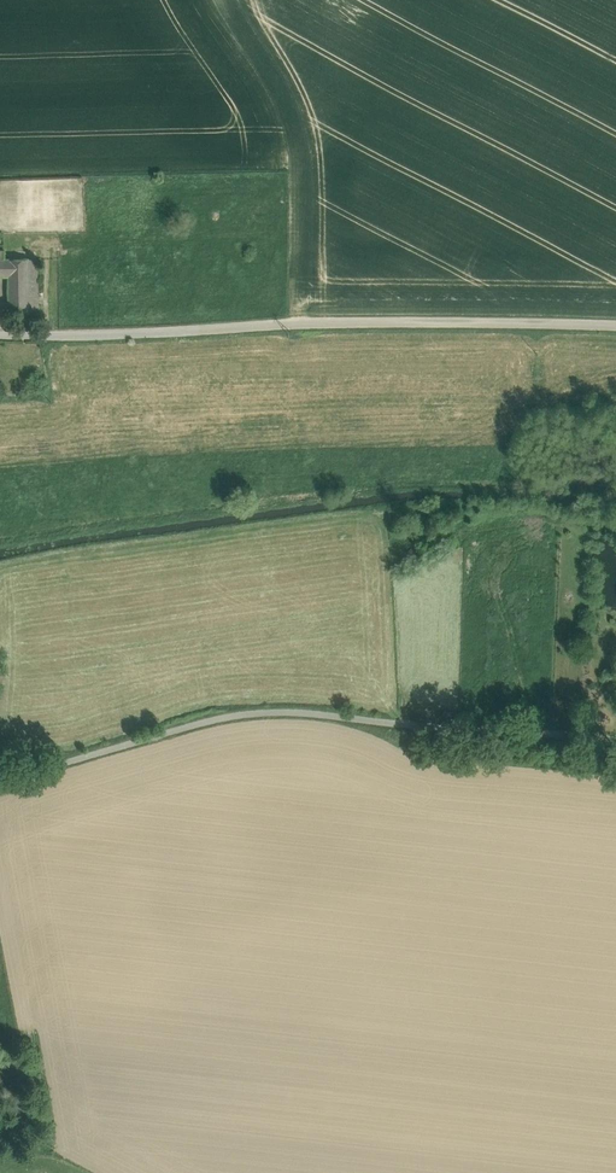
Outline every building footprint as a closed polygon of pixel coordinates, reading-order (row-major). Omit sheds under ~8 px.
[(40,257),(27,258),(28,311),(29,319),(42,318),(40,257)] [(8,274),(8,258),(3,259),(0,259),(0,274),(8,274)] [(27,258),(8,258),(8,274),(9,312),(28,311),(27,258)]
